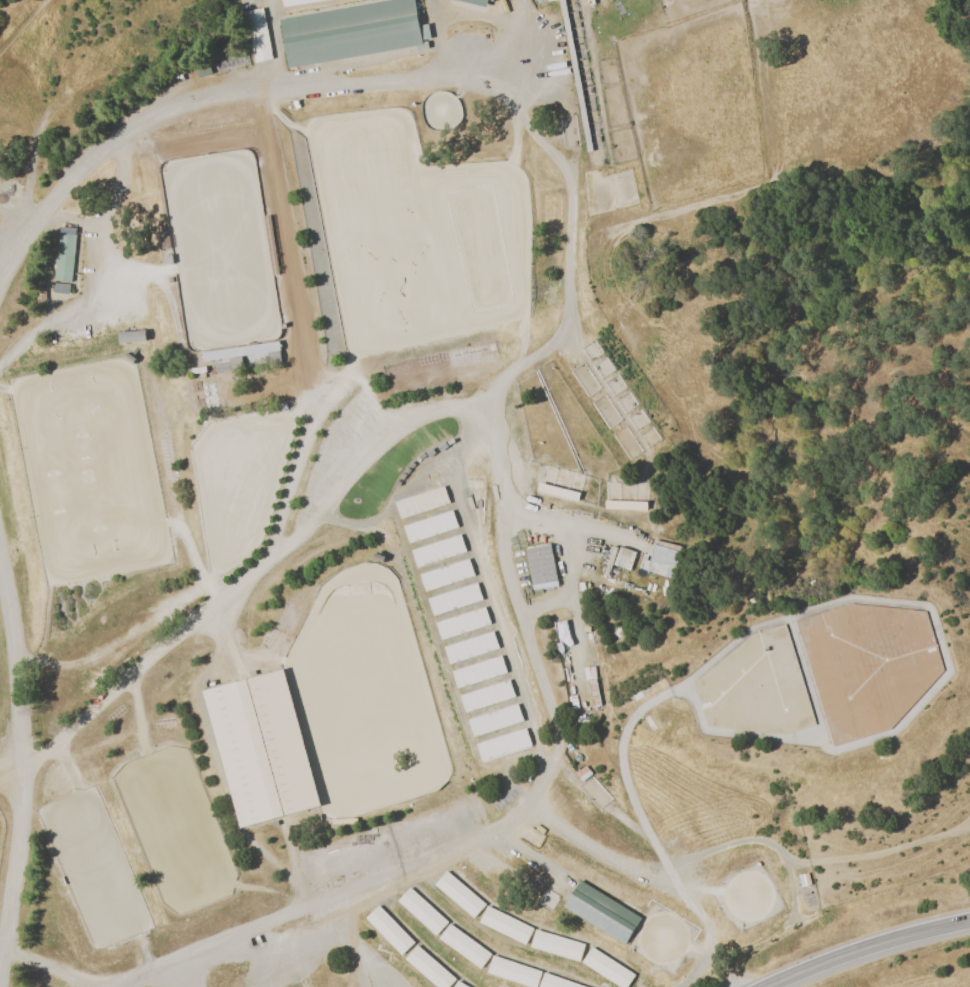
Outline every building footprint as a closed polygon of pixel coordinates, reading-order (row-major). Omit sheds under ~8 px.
[(245,1),(252,0),(260,0),(267,61),(252,63),(245,1)] [(286,10),(284,0),(336,0),(286,10)] [(290,19),(381,0),(406,0),(408,12),(294,35),(290,19)] [(284,21),(289,20),(292,35),(288,36),(284,21)] [(276,22),(282,21),(286,37),(279,38),(276,22)] [(403,40),(311,58),(308,41),(400,22),(403,40)] [(284,54),(283,45),(306,41),(308,49),(284,54)] [(286,62),(285,56),(305,52),(307,58),(286,62)] [(172,89),(164,94),(160,89),(169,84),(172,89)] [(90,149),(71,167),(66,162),(85,144),(90,149)] [(76,236),(71,286),(52,284),(57,234),(76,236)] [(159,248),(166,247),(167,260),(160,260),(159,248)] [(325,263),(333,302),(324,304),(317,264),(325,263)] [(303,282),(307,312),(301,313),(297,283),(303,282)] [(52,294),(53,285),(69,287),(68,296),(52,294)] [(309,321),(314,345),(308,346),(303,322),(309,321)] [(115,334),(142,332),(143,342),(115,344),(115,334)] [(201,364),(200,354),(277,342),(278,353),(201,364)] [(120,360),(124,354),(133,359),(129,365),(120,360)] [(213,374),(212,367),(227,365),(228,372),(213,374)] [(205,374),(189,376),(189,370),(205,368),(205,374)] [(364,436),(370,432),(373,436),(368,440),(364,436)] [(170,455),(173,476),(164,478),(161,457),(170,455)] [(397,509),(444,493),(448,504),(401,520),(397,509)] [(646,501),(604,500),(604,509),(646,510),(646,501)] [(404,530),(450,514),(454,526),(409,542),(404,530)] [(411,552),(457,537),(461,548),(415,564),(411,552)] [(524,550),(550,546),(557,587),(531,591),(524,550)] [(680,553),(673,580),(638,571),(642,555),(646,556),(648,551),(652,552),(653,546),(680,553)] [(616,549),(609,577),(602,575),(610,547),(616,549)] [(619,548),(636,554),(630,572),(613,566),(619,548)] [(418,574),(465,558),(469,569),(422,585),(418,574)] [(427,595),(473,579),(477,591),(431,607),(427,595)] [(434,617),(480,600),(484,612),(438,629),(434,617)] [(795,622),(852,605),(925,613),(942,672),(889,731),(832,748),(795,622)] [(441,638),(486,623),(490,635),(445,650),(441,638)] [(556,624),(563,623),(564,631),(558,633),(556,624)] [(784,625),(814,726),(781,736),(705,728),(694,683),(751,635),(784,625)] [(449,661),(496,644),(500,656),(453,672),(449,661)] [(456,683),(502,666),(506,678),(460,695),(456,683)] [(237,831),(200,694),(281,673),(318,809),(237,831)] [(463,704),(509,688),(513,700),(467,716),(463,704)] [(635,704),(631,698),(641,692),(644,698),(635,704)] [(470,725),(517,710),(522,722),(475,738),(470,725)] [(477,748),(512,734),(517,746),(482,759),(477,748)] [(576,774),(580,771),(588,780),(584,783),(576,774)] [(323,827),(323,820),(348,819),(349,826),(323,827)] [(439,889),(448,879),(494,919),(485,929),(439,889)] [(565,903),(572,892),(624,923),(617,934),(565,903)] [(402,904),(412,893),(458,934),(448,945),(402,904)] [(380,909),(422,952),(411,962),(369,919),(380,909)] [(711,918),(721,914),(725,925),(715,929),(711,918)] [(492,933),(496,921),(553,940),(549,952),(492,933)] [(618,935),(625,925),(677,956),(671,967),(618,935)] [(561,954),(567,942),(621,970),(615,982),(561,954)] [(471,965),(476,950),(534,969),(529,984),(471,965)] [(424,956),(460,986),(440,986),(415,966),(424,956)] [(536,974),(575,986),(535,986),(532,986),(536,974)]
